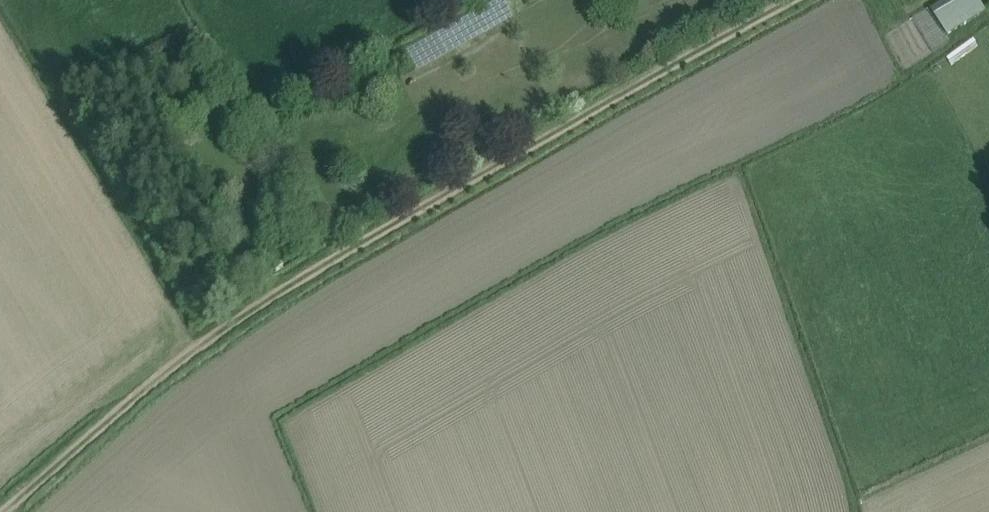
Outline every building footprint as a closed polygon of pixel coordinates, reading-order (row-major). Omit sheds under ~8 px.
[(931,10),(947,37),(986,14),(978,0),(948,0),(931,10)]
